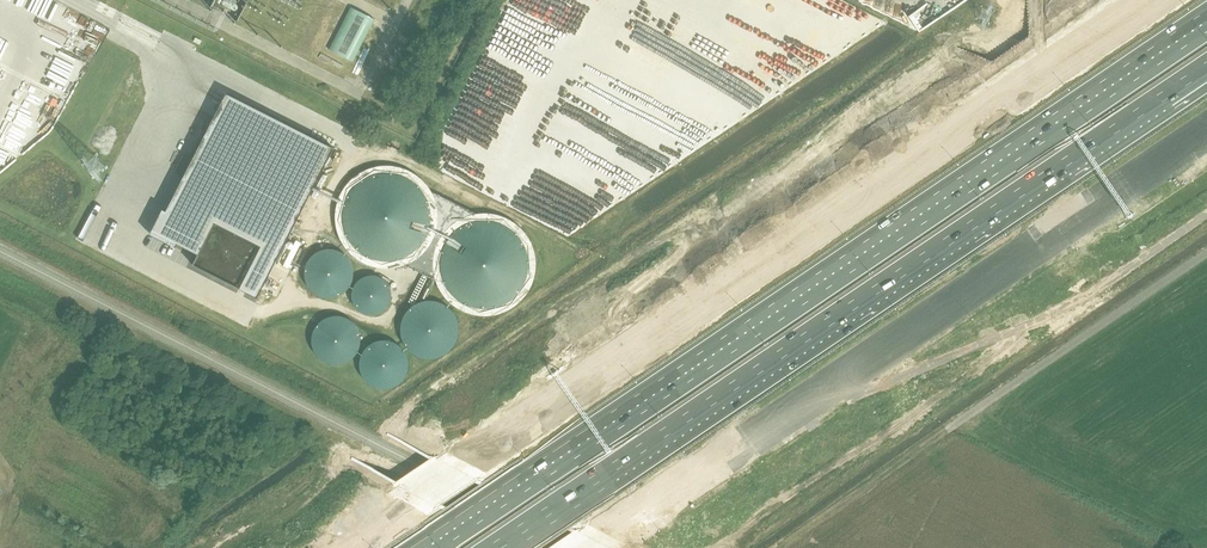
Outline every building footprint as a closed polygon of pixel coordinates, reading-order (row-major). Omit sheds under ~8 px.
[(353,62),(374,19),(350,7),(328,49),(353,62)] [(163,209),(150,234),(176,247),(178,244),(198,254),(192,265),(257,297),(333,148),(226,93),(166,211),(163,209)] [(436,227),(437,217),(436,206),(433,197),(429,188),(422,180),(414,173),(405,169),(395,166),(385,165),(375,166),(365,169),(356,173),(349,180),(342,188),(337,197),(334,206),(333,217),(334,227),(337,236),(342,245),(349,253),(356,260),(365,265),(375,268),(385,269),(395,268),(405,265),(414,260),(422,253),(429,245),(433,236),(436,227)] [(537,275),(538,265),(537,255),(534,245),(529,236),(523,228),(515,222),(506,217),(496,214),(486,213),(476,214),(466,217),(457,222),(449,228),(442,236),(438,245),(435,255),(434,265),(435,275),(438,285),(442,294),(449,302),(457,308),(466,313),(476,316),(486,317),(496,316),(506,313),(515,308),(523,302),(529,294),(534,285),(537,275)] [(352,280),(353,273),(352,266),(350,260),(345,255),(339,251),(332,249),(325,249),(319,251),(313,255),(308,260),(305,266),(304,273),(305,280),(308,287),(313,292),(319,296),(325,298),(332,298),(339,296),(345,292),(350,287),(352,280)] [(400,305),(401,298),(400,291),(397,285),(392,279),(386,276),(380,274),(373,274),(366,276),(360,279),(355,285),(352,291),(351,298),(352,305),(355,311),(360,317),(366,320),(373,322),(380,322),(386,320),(392,317),(397,311),(400,305)] [(453,337),(454,330),(453,323),(450,316),(446,311),(440,307),(433,305),(426,305),(419,307),(413,311),(409,316),(406,323),(405,330),(406,337),(409,343),(413,348),(419,352),(426,354),(433,354),(440,352),(446,348),(450,343),(453,337)] [(311,334),(310,340),(311,347),(314,354),(319,359),(325,363),(331,365),(338,365),(345,363),(351,359),(356,354),(358,347),(359,340),(358,334),(356,327),(351,322),(345,318),(338,316),(331,316),(325,318),(319,322),(314,327),(311,334)] [(360,357),(359,364),(360,371),(363,378),(367,383),(373,387),(380,389),(387,389),(394,387),(400,383),(404,378),(407,371),(408,364),(407,357),(404,351),(400,346),(394,342),(387,340),(380,340),(373,342),(367,346),(363,351),(360,357)]
